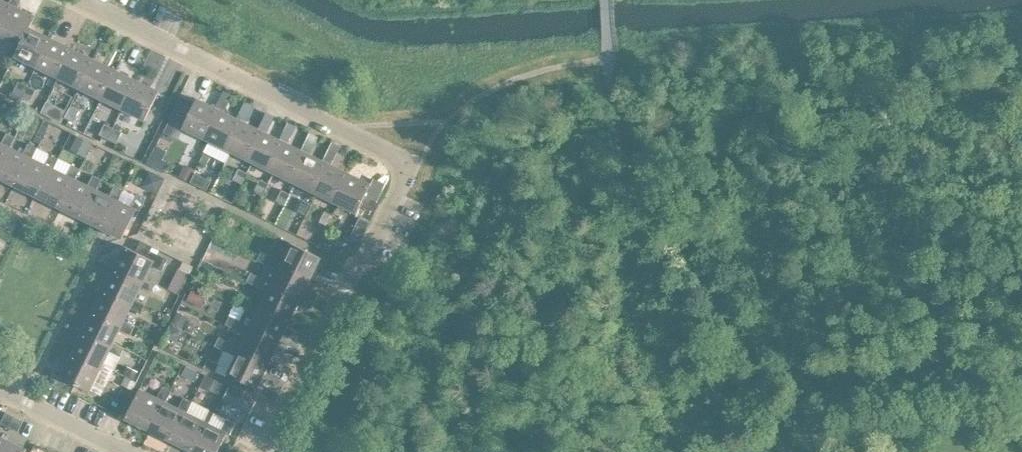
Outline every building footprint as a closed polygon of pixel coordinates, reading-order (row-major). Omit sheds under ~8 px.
[(20,44),(21,45),(29,27),(30,27),(36,16),(18,8),(22,0),(11,0),(9,3),(13,5),(0,32),(0,35),(20,44)] [(13,5),(9,3),(3,0),(0,0),(0,32),(13,5)] [(15,56),(37,67),(51,38),(30,27),(29,27),(21,45),(20,44),(15,56)] [(37,67),(58,77),(73,48),(51,38),(37,67)] [(58,77),(80,88),(94,59),(73,48),(58,77)] [(80,88),(102,98),(116,69),(94,59),(80,88)] [(102,98),(123,109),(137,80),(116,69),(102,98)] [(137,80),(123,109),(145,120),(160,91),(137,80)] [(14,92),(22,96),(28,85),(19,81),(14,92)] [(28,85),(22,96),(31,101),(37,90),(28,85)] [(184,128),(205,138),(220,109),(197,98),(195,103),(181,97),(165,132),(179,139),(184,128)] [(71,106),(65,117),(74,122),(80,111),(71,106)] [(205,138),(227,149),(241,120),(220,109),(205,138)] [(227,149),(248,159),(263,130),(241,120),(227,149)] [(100,134),(108,139),(114,128),(105,123),(100,134)] [(114,128),(108,139),(117,143),(123,132),(114,128)] [(248,159),(270,170),(284,141),(263,130),(248,159)] [(7,145),(11,147),(16,137),(7,132),(2,143),(0,142),(0,160),(7,145)] [(78,136),(71,149),(86,157),(93,143),(78,136)] [(270,170),(291,180),(306,151),(284,141),(270,170)] [(14,185),(29,156),(33,158),(38,147),(29,143),(24,153),(11,147),(7,145),(0,160),(0,178),(14,185)] [(291,180),(313,191),(327,162),(306,151),(291,180)] [(14,185),(36,195),(50,166),(54,168),(59,158),(51,153),(45,164),(33,158),(29,156),(14,185)] [(313,191),(335,202),(349,173),(327,162),(313,191)] [(36,195),(57,206),(72,177),(76,179),(81,168),(72,164),(67,175),(54,168),(50,166),(36,195)] [(185,164),(179,176),(190,182),(195,173),(196,170),(185,164)] [(234,179),(243,183),(248,173),(239,168),(234,179)] [(190,182),(207,190),(211,181),(195,173),(190,182)] [(349,173),(335,202),(357,213),(371,184),(349,173)] [(57,206),(79,216),(93,188),(97,190),(103,179),(94,175),(88,185),(76,179),(72,177),(57,206)] [(255,190),(264,194),(269,183),(261,179),(255,190)] [(79,216),(100,227),(115,198),(119,200),(124,190),(115,185),(110,196),(97,190),(93,188),(79,216)] [(277,200),(286,205),(291,194),(282,189),(277,200)] [(115,198),(100,227),(123,238),(137,210),(140,211),(146,200),(137,196),(131,206),(119,200),(115,198)] [(298,211),(307,215),(313,204),(304,200),(298,211)] [(320,221),(329,226),(334,215),(325,210),(320,221)] [(125,246),(114,268),(143,282),(146,277),(152,265),(163,270),(168,258),(151,250),(153,246),(142,240),(136,251),(125,246)] [(292,243),(281,265),(310,279),(312,275),(321,257),(292,243)] [(258,259),(269,265),(273,256),(262,250),(258,259)] [(281,265),(271,286),(300,301),(302,297),(312,302),(323,280),(312,275),(310,279),(281,265)] [(114,268),(104,290),(133,304),(135,299),(141,286),(152,292),(156,283),(146,277),(143,282),(114,268)] [(179,268),(174,278),(185,284),(190,273),(180,269),(179,268)] [(247,281),(258,286),(262,277),(251,272),(247,281)] [(196,283),(187,300),(202,307),(210,290),(196,283)] [(271,286),(260,308),(289,322),(300,301),(271,286)] [(104,290),(93,311),(122,325),(125,320),(131,308),(141,313),(146,304),(135,299),(133,304),(104,290)] [(236,303),(247,308),(252,299),(241,294),(236,303)] [(237,329),(247,334),(250,330),(278,344),(289,322),(260,308),(258,313),(247,308),(241,321),(237,329)] [(93,311),(83,333),(112,347),(114,342),(120,329),(131,335),(135,326),(125,320),(122,325),(93,311)] [(178,311),(171,324),(182,329),(189,316),(178,311)] [(237,329),(241,321),(230,315),(226,324),(237,329)] [(171,324),(166,336),(177,341),(182,329),(171,324)] [(247,334),(239,351),(268,365),(278,344),(250,330),(247,334)] [(83,333),(72,354),(101,368),(103,363),(110,351),(120,356),(125,347),(114,342),(112,347),(83,333)] [(215,345),(226,351),(231,342),(220,337),(215,345)] [(268,365),(239,351),(228,373),(257,388),(268,365)] [(101,368),(72,354),(61,377),(90,391),(91,388),(93,385),(99,372),(110,378),(114,369),(103,363),(101,368)] [(204,367),(216,372),(220,363),(209,358),(204,367)] [(186,365),(182,374),(193,380),(198,371),(186,365)] [(128,366),(124,374),(136,379),(140,371),(128,366)] [(206,375),(202,383),(221,392),(225,384),(206,375)] [(93,385),(91,388),(102,394),(103,390),(93,385)] [(230,386),(224,399),(251,413),(251,411),(257,399),(230,386)] [(125,418),(148,429),(162,400),(166,402),(171,391),(162,387),(157,397),(140,389),(125,418)] [(148,429),(169,439),(184,410),(188,412),(193,402),(184,397),(179,408),(166,402),(162,400),(148,429)] [(169,439),(191,450),(205,421),(209,423),(214,412),(206,408),(193,402),(188,412),(184,410),(169,439)] [(1,423),(10,427),(15,416),(6,412),(1,423)] [(191,450),(195,451),(218,451),(227,432),(231,434),(236,423),(227,419),(214,412),(209,423),(205,421),(191,450)] [(15,416),(10,427),(19,431),(24,420),(15,416)] [(0,447),(0,451),(25,451),(27,449),(5,438),(0,447)]
